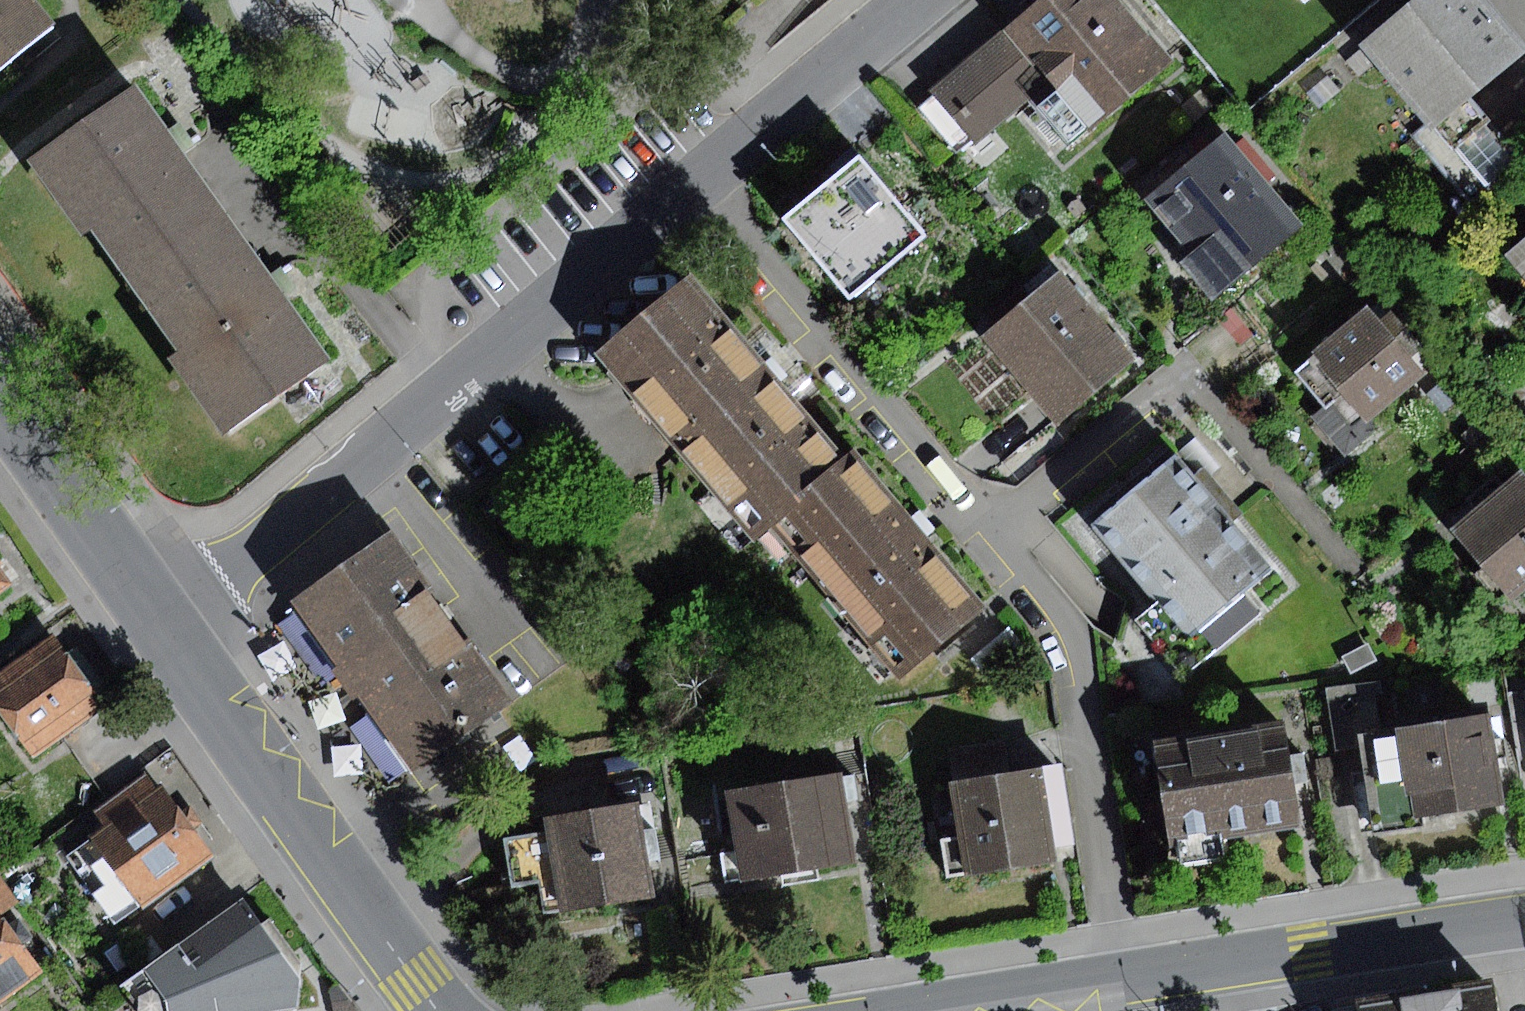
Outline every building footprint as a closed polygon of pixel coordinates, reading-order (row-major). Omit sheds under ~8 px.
[(59,23),(40,0),(0,0),(0,71),(59,23)] [(931,90),(975,142),(1050,79),(1091,128),(1175,58),(1127,0),(1040,0),(931,90)] [(1365,45),(1436,131),(1473,100),(1524,57),(1524,44),(1488,0),(1419,0),(1365,45)] [(95,229),(140,292),(237,224),(194,162),(140,85),(29,162),(82,238),(95,229)] [(1523,159),(1473,100),(1436,131),(1422,143),(1472,202),(1523,159)] [(1226,134),(1148,200),(1193,254),(1184,261),(1214,297),(1301,224),(1226,134)] [(862,157),(785,221),(851,299),(927,235),(862,157)] [(279,285),(237,224),(140,292),(181,351),(171,358),(224,433),(331,359),(279,285)] [(1061,272),(983,337),(1058,426),(1136,361),(1061,272)] [(688,281),(598,356),(753,538),(766,527),(842,462),(688,281)] [(1368,306),(1292,367),(1324,408),(1341,394),(1365,424),(1425,376),(1368,306)] [(1252,335),(1228,309),(1216,319),(1240,345),(1252,335)] [(766,527),(899,681),(984,608),(851,455),(842,462),(766,527)] [(1168,460),(1095,525),(1193,636),(1267,572),(1168,460)] [(1449,528),(1511,603),(1524,592),(1524,466),(1449,528)] [(391,536),(296,603),(415,771),(511,704),(391,536)] [(9,584),(0,572),(0,591),(9,584)] [(1009,628),(970,659),(989,683),(1028,653),(1009,628)] [(0,674),(0,710),(34,756),(104,705),(53,635),(0,674)] [(1370,643),(1342,658),(1351,675),(1379,660),(1370,643)] [(1364,736),(1390,732),(1382,681),(1329,689),(1338,752),(1366,748),(1364,736)] [(1390,732),(1364,736),(1366,748),(1378,835),(1426,828),(1425,817),(1503,806),(1490,718),(1390,732)] [(1284,727),(1158,744),(1171,845),(1180,843),(1182,862),(1229,856),(1227,840),(1297,830),(1284,727)] [(950,750),(956,784),(1012,775),(1006,741),(950,750)] [(109,826),(65,857),(116,927),(217,855),(152,766),(95,807),(109,826)] [(956,784),(952,784),(960,837),(944,839),(950,875),(966,873),(966,877),(1057,864),(1042,770),(1012,775),(956,784)] [(844,774),(729,792),(739,850),(722,853),(726,881),(743,878),(744,886),(859,869),(844,774)] [(639,805),(549,819),(551,833),(508,840),(515,886),(541,881),(547,919),(656,901),(649,862),(663,860),(657,826),(643,829),(639,805)] [(1,915),(19,901),(0,876),(0,914),(1,915)] [(246,899),(146,969),(170,1002),(172,1010),(285,1010),(300,1009),(303,979),(246,899)] [(41,973),(1,915),(0,914),(0,1002),(41,973)] [(1333,1009),(1332,1010),(1495,1010),(1491,986),(1333,1009)]
